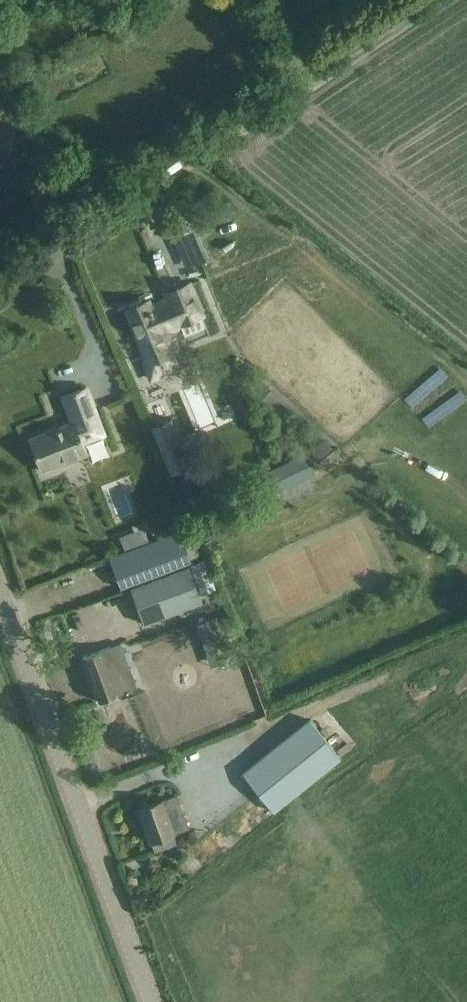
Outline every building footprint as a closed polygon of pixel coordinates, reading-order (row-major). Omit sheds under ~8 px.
[(148,301),(127,309),(145,351),(142,364),(149,381),(184,367),(177,350),(168,328),(180,323),(185,334),(206,326),(202,314),(189,284),(167,293),(170,301),(151,309),(148,301)] [(104,434),(86,387),(62,396),(72,422),(29,438),(41,470),(61,462),(62,464),(88,454),(83,442),(104,434)] [(191,464),(173,420),(156,426),(174,471),(191,464)] [(339,456),(326,439),(308,453),(322,470),(339,456)] [(280,467),(268,473),(277,492),(290,486),(280,467)] [(203,512),(194,516),(202,537),(211,534),(203,512)] [(122,587),(140,580),(192,561),(180,531),(110,557),(122,587)] [(188,566),(130,588),(143,624),(202,601),(188,566)] [(218,616),(206,621),(222,663),(233,658),(226,639),(218,616)] [(99,701),(118,694),(137,687),(130,670),(121,673),(110,646),(83,657),(99,701)] [(308,732),(240,786),(271,825),(338,771),(308,732)] [(151,841),(152,841),(155,850),(177,842),(174,832),(187,827),(176,795),(139,809),(151,841)] [(135,857),(124,861),(128,872),(136,869),(138,865),(135,857)]
